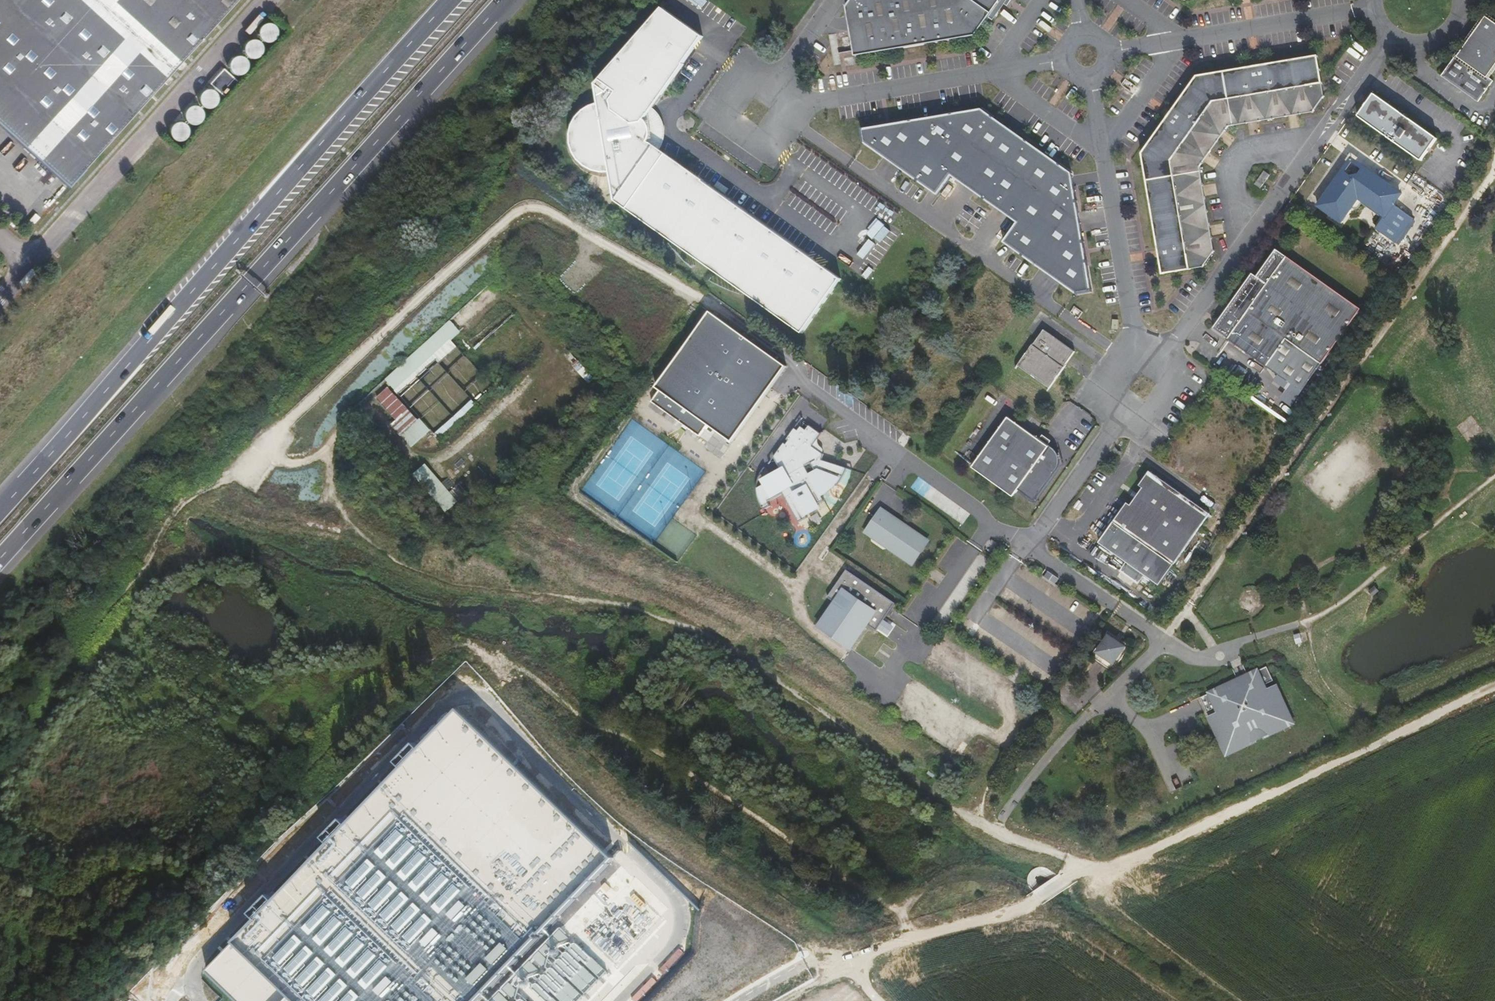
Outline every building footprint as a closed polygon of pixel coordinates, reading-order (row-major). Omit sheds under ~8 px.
[(67,185),(235,0),(0,0),(0,124),(67,185)] [(846,7),(855,57),(975,36),(1001,0),(851,0),(846,7)] [(840,279),(660,151),(649,142),(651,135),(654,134),(653,126),(650,126),(645,120),(653,108),(703,37),(662,8),(593,85),(597,104),(587,108),(577,116),(573,125),(569,137),(572,150),(577,161),(585,168),(593,172),(600,173),(609,173),(615,202),(802,334),(840,279)] [(1486,14),(1442,75),(1478,101),(1492,80),(1488,77),(1494,68),(1494,20),(1486,14)] [(257,29),(266,42),(278,33),(269,21),(257,29)] [(840,65),(835,34),(829,36),(835,66),(840,65)] [(244,54),(259,57),(262,42),(247,39),(244,54)] [(249,59),(232,55),(228,69),(245,74),(249,59)] [(1199,167),(1228,126),(1313,113),(1324,96),(1317,55),(1197,76),(1141,153),(1162,274),(1203,268),(1214,251),(1199,167)] [(223,69),(212,83),(226,94),(237,79),(223,69)] [(216,105),(214,89),(199,91),(201,107),(216,105)] [(1436,139),(1373,93),(1357,116),(1421,160),(1436,139)] [(203,122),(202,106),(185,107),(186,123),(203,122)] [(649,142),(660,151),(664,142),(665,133),(664,125),(660,117),(653,108),(645,120),(650,126),(653,126),(654,134),(651,135),(649,142)] [(986,109),(868,129),(869,141),(941,192),(955,174),(1021,222),(1008,241),(1079,292),(1095,290),(1075,172),(986,109)] [(189,125),(174,122),(171,136),(186,139),(189,125)] [(1351,160),(1318,207),(1342,223),(1359,197),(1385,216),(1376,229),(1397,243),(1413,218),(1393,203),(1400,195),(1351,160)] [(1255,185),(1265,171),(1264,170),(1254,184),(1255,185)] [(1270,175),(1265,171),(1255,185),(1260,188),(1270,175)] [(1290,232),(1295,225),(1291,222),(1286,229),(1290,232)] [(1301,391),(1360,309),(1276,249),(1256,276),(1252,273),(1213,328),(1301,391)] [(395,391),(496,297),(487,287),(386,381),(395,391)] [(787,366),(710,312),(656,387),(660,390),(652,402),(700,436),(708,425),(732,442),(787,366)] [(1049,389),(1075,351),(1043,329),(1018,367),(1049,389)] [(401,437),(418,421),(388,389),(377,399),(398,421),(392,426),(401,437)] [(1035,436),(1008,417),(971,467),(1013,497),(1018,489),(1035,501),(1057,469),(1059,461),(1062,460),(1060,453),(1057,454),(1055,450),(1035,436)] [(844,475),(847,468),(822,460),(824,454),(823,454),(813,446),(819,437),(822,434),(809,425),(806,430),(801,426),(798,430),(795,428),(786,439),(789,441),(786,444),(784,443),(774,457),(781,470),(762,480),(764,484),(757,488),(757,492),(759,500),(762,507),(764,510),(771,506),(769,502),(783,494),(799,523),(808,518),(806,515),(819,508),(817,505),(826,500),(823,495),(830,489),(835,484),(837,486),(842,479),(844,475)] [(823,449),(818,444),(818,440),(819,437),(813,446),(823,454),(824,450),(823,449)] [(1142,488),(1138,494),(1135,498),(1130,505),(1126,503),(1103,536),(1163,580),(1209,514),(1149,471),(1139,485),(1142,488)] [(881,513),(867,532),(865,534),(912,565),(917,558),(929,541),(930,540),(884,508),(881,513)] [(884,621),(896,603),(847,570),(828,597),(835,602),(822,622),(854,644),(868,624),(877,631),(879,627),(884,621)] [(1055,585),(1059,578),(1048,571),(1044,577),(1055,585)] [(894,628),(884,621),(879,627),(889,634),(894,628)] [(849,652),(854,644),(822,622),(816,630),(849,652)] [(1115,668),(1130,646),(1107,630),(1092,653),(1095,655),(1093,658),(1109,669),(1112,666),(1115,668)] [(1302,642),(1299,633),(1293,635),(1296,644),(1302,642)] [(1275,684),(1265,688),(1264,684),(1273,680),(1266,666),(1243,676),(1199,697),(1206,712),(1216,707),(1218,711),(1208,716),(1226,755),(1294,723),(1275,684)] [(667,909),(461,711),(210,969),(242,1000),(583,1000),(667,909)] [(930,778),(924,773),(921,778),(927,782),(930,778)] [(680,948),(659,968),(664,973),(684,953),(680,948)] [(652,978),(630,1000),(632,1000),(641,1000),(658,984),(652,978)]
